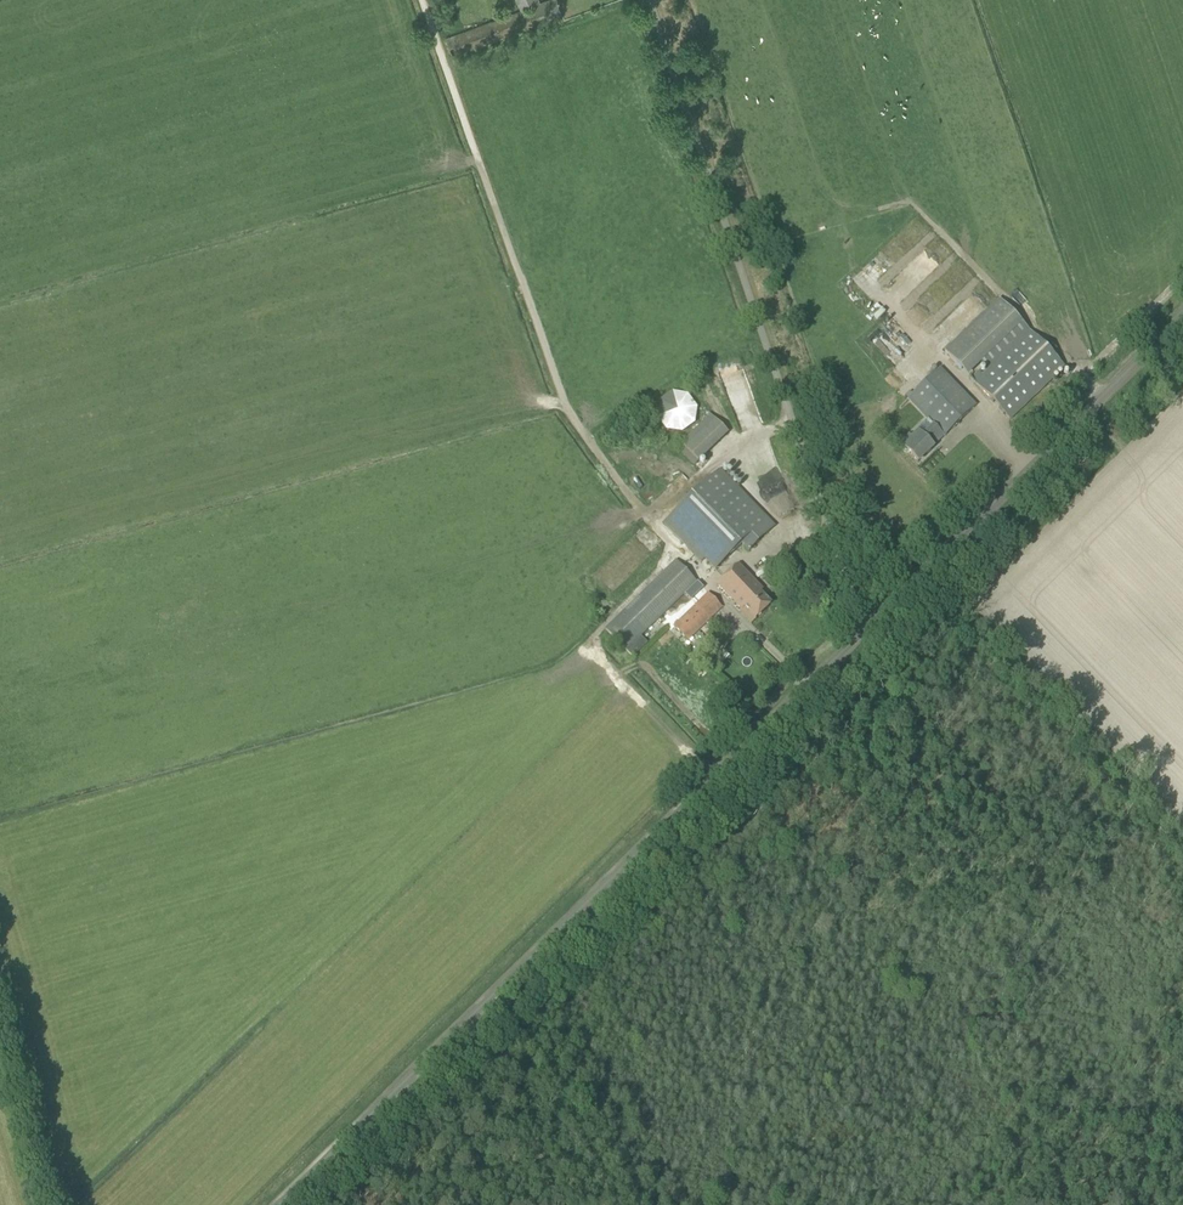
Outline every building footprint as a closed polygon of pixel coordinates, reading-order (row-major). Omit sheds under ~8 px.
[(563,16),(557,0),(550,0),(446,38),(452,56),(563,16)] [(521,9),(539,2),(539,0),(517,0),(521,9)] [(1022,323),(999,299),(998,298),(944,351),(968,376),(1022,323)] [(875,321),(884,312),(879,307),(870,315),(875,321)] [(859,315),(849,324),(853,329),(864,321),(859,315)] [(978,372),(970,379),(1010,419),(1064,366),(1029,330),(982,376),(978,372)] [(940,368),(907,399),(927,420),(940,433),(944,437),(976,406),(940,368)] [(694,424),(697,409),(688,395),(672,393),(659,402),(656,419),(666,432),(681,434),(694,424)] [(696,464),(726,430),(706,412),(675,446),(696,464)] [(909,436),(900,444),(918,462),(933,447),(930,444),(940,433),(927,420),(917,430),(918,431),(911,438),(909,436)] [(705,559),(707,561),(715,570),(742,544),(749,551),(775,526),(720,470),(663,525),(701,563),(705,559)] [(676,560),(605,629),(626,651),(633,657),(647,643),(641,637),(697,582),(676,560)] [(763,590),(738,564),(717,585),(742,610),(744,608),(755,619),(771,604),(760,593),(763,590)] [(795,585),(801,577),(793,571),(787,579),(795,585)] [(674,626),(688,641),(722,608),(708,593),(674,626)]
